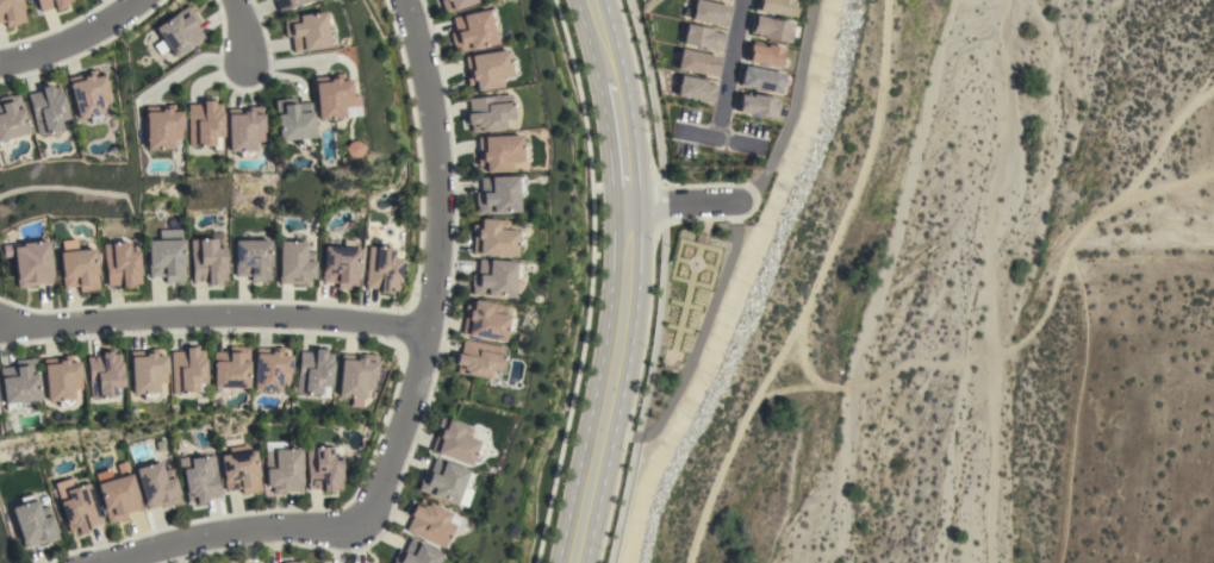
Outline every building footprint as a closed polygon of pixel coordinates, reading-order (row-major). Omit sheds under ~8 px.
[(5,21),(0,23),(0,0),(21,0),(25,23),(18,24),(18,25),(6,27),(5,21)] [(41,12),(36,0),(72,0),(73,1),(64,4),(66,7),(55,11),(54,6),(41,12)] [(278,12),(274,0),(310,0),(278,12)] [(443,13),(439,0),(476,0),(477,2),(443,13)] [(691,19),(695,0),(702,0),(730,6),(727,23),(724,23),(724,25),(691,19)] [(757,10),(758,0),(795,0),(796,1),(795,7),(793,7),(793,8),(799,10),(798,18),(757,10)] [(154,27),(187,5),(192,12),(193,11),(199,20),(194,24),(204,37),(174,57),(154,27)] [(453,45),(452,45),(449,35),(454,33),(450,17),(486,10),(486,11),(492,10),(496,25),(490,26),(493,44),(468,50),(467,46),(463,48),(465,51),(455,54),(453,45)] [(290,36),(285,37),(281,18),(323,11),(325,29),(331,29),(334,45),(292,52),(290,36)] [(790,43),(759,37),(759,35),(752,32),(755,15),(793,23),(790,43)] [(686,23),(718,29),(717,32),(724,35),(721,52),(683,44),(686,23)] [(746,61),(749,43),(754,44),(754,42),(785,48),(784,50),(786,51),(784,58),(783,58),(782,68),(746,61)] [(506,60),(513,60),(516,74),(499,76),(502,87),(474,90),(473,85),(466,86),(463,71),(466,71),(463,56),(505,49),(506,60)] [(720,56),(718,63),(720,63),(717,75),(716,77),(677,69),(680,49),(720,56)] [(785,74),(780,94),(741,86),(745,65),(785,74)] [(81,74),(88,71),(87,71),(94,69),(97,76),(102,75),(108,101),(100,104),(102,113),(101,113),(102,120),(88,123),(87,117),(76,119),(67,77),(81,74)] [(312,83),(311,77),(334,75),(334,74),(341,73),(341,80),(347,80),(348,95),(356,95),(359,115),(316,120),(312,83)] [(676,95),(680,75),(712,81),(711,85),(714,85),(711,102),(676,95)] [(26,94),(41,90),(39,87),(50,85),(51,88),(58,86),(67,119),(58,120),(61,130),(36,135),(26,94)] [(774,119),(735,111),(739,94),(747,95),(748,93),(778,99),(774,119)] [(12,144),(0,147),(0,97),(10,94),(10,96),(18,94),(27,132),(11,137),(12,144)] [(509,94),(511,119),(502,120),(503,129),(471,132),(469,124),(466,124),(465,113),(468,113),(467,99),(509,94)] [(273,100),(293,98),(293,104),(309,102),(309,108),(310,108),(310,113),(309,113),(311,144),(294,145),(294,139),(276,140),(273,100)] [(187,104),(201,104),(201,100),(213,100),(213,104),(220,104),(220,137),(212,137),(212,145),(187,146),(187,104)] [(145,106),(167,105),(174,105),(174,111),(181,111),(181,139),(173,139),(173,148),(145,149),(145,106)] [(261,142),(251,142),(251,157),(237,157),(237,151),(226,151),(225,108),(248,108),(248,106),(261,106),(261,142)] [(518,146),(525,145),(525,159),(510,161),(511,171),(484,173),(483,165),(475,167),(475,152),(477,152),(475,137),(518,135),(518,146)] [(360,151),(355,157),(348,157),(343,154),(342,146),(347,142),(353,140),(359,144),(360,151)] [(475,206),(474,206),(474,192),(479,192),(479,177),(515,176),(521,176),(522,193),(516,194),(517,212),(477,213),(475,206)] [(471,254),(472,225),(478,225),(479,219),(506,220),(505,230),(515,230),(515,231),(522,231),(521,245),(513,245),(513,256),(471,254)] [(176,281),(166,282),(164,276),(149,276),(148,240),(161,240),(160,230),(182,229),(182,239),(183,239),(185,265),(183,265),(185,280),(176,281)] [(191,239),(216,238),(216,248),(225,248),(226,281),(217,281),(217,284),(206,284),(206,281),(192,282),(191,239)] [(269,239),(270,280),(262,280),(262,281),(250,281),(250,276),(235,276),(234,240),(269,239)] [(52,282),(37,284),(31,286),(31,287),(18,288),(14,254),(4,255),(2,245),(49,240),(52,282)] [(305,242),(305,251),(315,251),(313,279),(307,279),(307,286),(299,286),(299,284),(293,284),(294,283),(278,283),(279,240),(305,242)] [(344,248),(344,240),(357,240),(357,248),(359,249),(356,289),(349,288),(349,289),(336,288),(336,282),(322,282),(324,246),(344,248)] [(104,244),(129,242),(130,251),(138,251),(142,283),(133,284),(133,287),(123,288),(122,284),(107,286),(104,244)] [(368,246),(393,249),(393,257),(401,258),(398,292),(390,290),(390,293),(379,293),(379,289),(365,288),(368,246)] [(95,249),(99,289),(92,289),(92,290),(80,292),(79,286),(63,288),(60,252),(95,249)] [(472,287),(469,286),(471,274),(477,275),(478,258),(513,262),(513,263),(519,263),(518,280),(512,280),(511,298),(471,294),(472,287)] [(461,334),(463,319),(465,313),(463,312),(465,305),(472,306),(473,300),(509,306),(508,317),(513,318),(511,332),(505,331),(503,342),(461,334)] [(503,346),(499,371),(490,370),(488,379),(456,373),(457,364),(454,364),(456,354),(460,354),(462,339),(503,346)] [(213,351),(228,351),(228,345),(241,346),(249,348),(248,388),(230,388),(230,394),(213,394),(213,387),(212,387),(213,351)] [(169,352),(185,351),(185,346),(195,346),(195,350),(204,350),(206,392),(197,392),(172,393),(169,352)] [(255,348),(276,348),(276,346),(284,348),(284,355),(291,355),(290,382),(280,382),(280,392),(253,390),(255,348)] [(150,350),(150,349),(158,348),(158,355),(166,355),(166,374),(166,382),(157,382),(157,393),(156,393),(156,399),(143,400),(142,393),(131,393),(129,351),(150,350)] [(299,351),(313,352),(313,349),(325,349),(324,352),(332,354),(329,398),(318,398),(318,395),(295,393),(299,351)] [(86,357),(100,356),(100,354),(101,354),(101,351),(111,351),(112,354),(120,354),(123,387),(113,387),(114,396),(89,399),(86,357)] [(373,389),(365,388),(363,398),(337,396),(340,358),(344,359),(344,354),(362,355),(362,354),(376,355),(373,389)] [(42,358),(62,356),(62,355),(70,355),(71,362),(79,361),(81,388),(71,389),(73,399),(71,399),(71,405),(58,407),(57,400),(46,401),(42,358)] [(5,409),(0,376),(0,368),(14,365),(14,361),(33,358),(39,399),(20,402),(21,407),(5,409)] [(437,431),(435,430),(440,417),(473,428),(469,438),(479,440),(478,442),(485,444),(479,458),(473,456),(469,465),(430,451),(437,431)] [(301,490),(280,492),(280,493),(273,494),(273,487),(267,487),(266,442),(285,440),(285,449),(300,449),(301,490)] [(306,448),(341,446),(342,489),(334,489),(334,492),(322,493),(322,489),(307,489),(306,448)] [(255,450),(261,490),(242,494),(241,488),(225,490),(220,455),(255,450)] [(220,496),(206,499),(206,502),(195,505),(194,501),(187,502),(182,469),(191,468),(189,458),(214,455),(220,496)] [(423,470),(429,473),(434,458),(467,470),(467,471),(474,474),(468,489),(472,490),(465,507),(417,489),(423,470)] [(168,505),(168,503),(162,506),(161,505),(147,509),(135,469),(160,461),(163,471),(172,469),(181,501),(168,505)] [(98,483),(95,473),(111,469),(113,478),(131,474),(141,508),(126,513),(127,518),(117,521),(116,520),(108,523),(97,483),(98,483)] [(102,523),(88,527),(88,530),(79,533),(77,531),(70,533),(60,501),(57,493),(66,490),(89,482),(102,523)] [(46,543),(45,542),(39,544),(39,543),(24,548),(12,507),(23,505),(20,498),(35,494),(36,500),(37,499),(41,508),(49,506),(60,539),(46,543)] [(405,530),(412,517),(409,515),(415,505),(417,506),(421,499),(461,519),(455,533),(450,531),(442,548),(405,530)] [(442,553),(437,562),(393,562),(392,561),(398,549),(403,552),(410,538),(442,553)]
